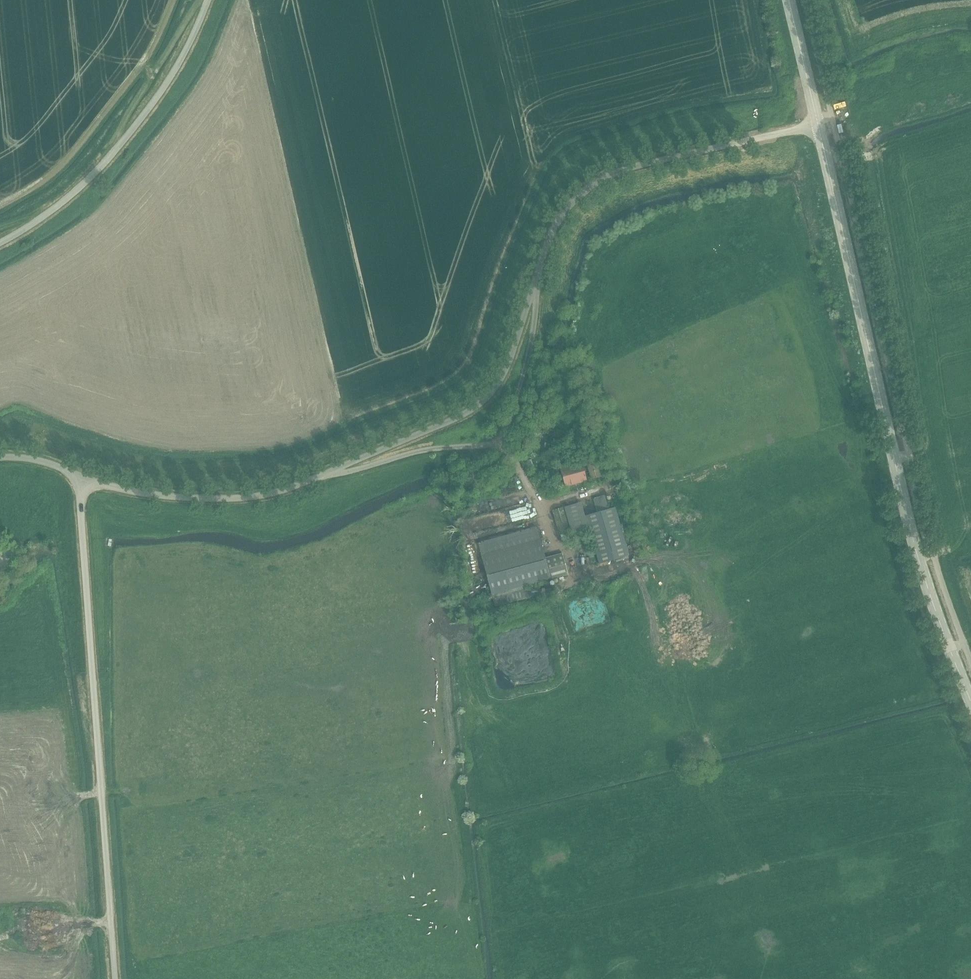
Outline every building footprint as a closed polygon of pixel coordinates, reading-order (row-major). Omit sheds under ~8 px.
[(590,479),(599,476),(594,457),(584,460),(590,479)] [(564,486),(585,480),(580,461),(559,467),(564,486)] [(581,500),(564,505),(571,529),(588,524),(585,513),(581,500)] [(615,504),(585,513),(588,524),(599,561),(629,552),(615,504)] [(560,532),(571,529),(564,505),(552,509),(560,532)] [(495,531),(508,528),(506,521),(493,523),(495,531)] [(493,593),(551,577),(567,573),(562,552),(545,557),(540,538),(482,554),(493,593)] [(581,593),(582,600),(574,601),(576,622),(603,620),(601,592),(581,593)] [(542,620),(488,634),(502,691),(557,677),(542,620)]
